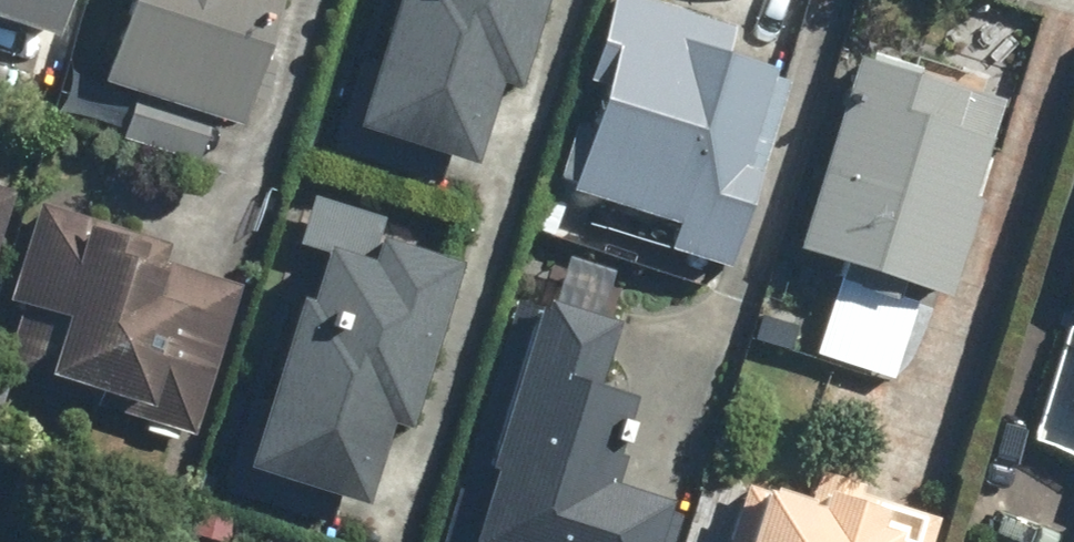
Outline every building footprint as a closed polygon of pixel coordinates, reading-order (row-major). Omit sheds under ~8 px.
[(48,38),(60,0),(0,0),(0,22),(48,38)] [(239,124),(277,0),(116,0),(93,77),(129,88),(114,136),(194,160),(208,115),(239,124)] [(456,160),(483,82),(513,93),(546,0),(350,0),(311,110),(456,160)] [(735,245),(792,70),(721,47),(729,21),(664,0),(605,0),(578,81),(599,87),(566,190),(735,245)] [(789,248),(944,299),(977,200),(968,197),(1001,98),(855,50),(789,248)] [(301,259),(230,477),(338,512),(372,411),(393,418),(448,251),(377,228),(384,207),(309,182),(286,254),(301,259)] [(185,431),(232,286),(157,262),(163,244),(32,202),(1,299),(15,303),(0,351),(0,372),(185,431)] [(1065,289),(1073,292),(1073,262),(1065,289)] [(808,349),(889,373),(911,300),(829,276),(808,349)] [(428,541),(667,541),(677,510),(589,482),(618,393),(592,385),(610,328),(506,295),(428,541)] [(934,518),(853,495),(857,480),(813,467),(804,497),(744,479),(725,541),(927,541),(934,518)]
